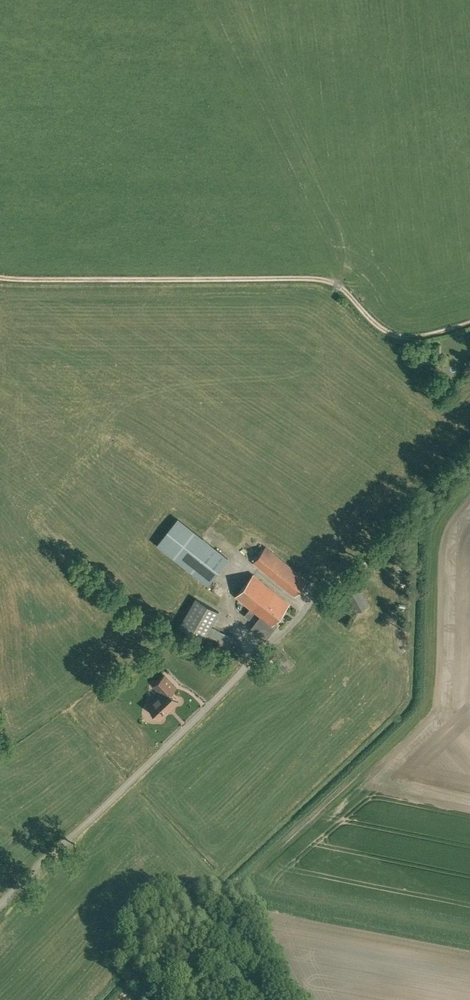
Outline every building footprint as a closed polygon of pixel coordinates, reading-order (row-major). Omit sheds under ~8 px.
[(203,537),(178,518),(157,544),(195,574),(208,584),(229,558),(203,537)] [(307,580),(266,546),(253,562),(294,596),(307,580)] [(255,611),(260,616),(271,625),(274,622),(289,603),(253,574),(236,596),(250,607),(244,615),(249,618),(255,611)] [(355,582),(344,589),(357,608),(367,601),(355,582)] [(221,610),(198,597),(181,627),(203,641),(222,652),(231,636),(212,625),(221,610)] [(277,624),(274,622),(271,625),(260,616),(250,628),(265,639),(277,624)] [(147,705),(160,718),(168,711),(167,710),(171,706),(172,707),(179,701),(170,692),(176,687),(164,675),(154,685),(161,692),(147,705)]
